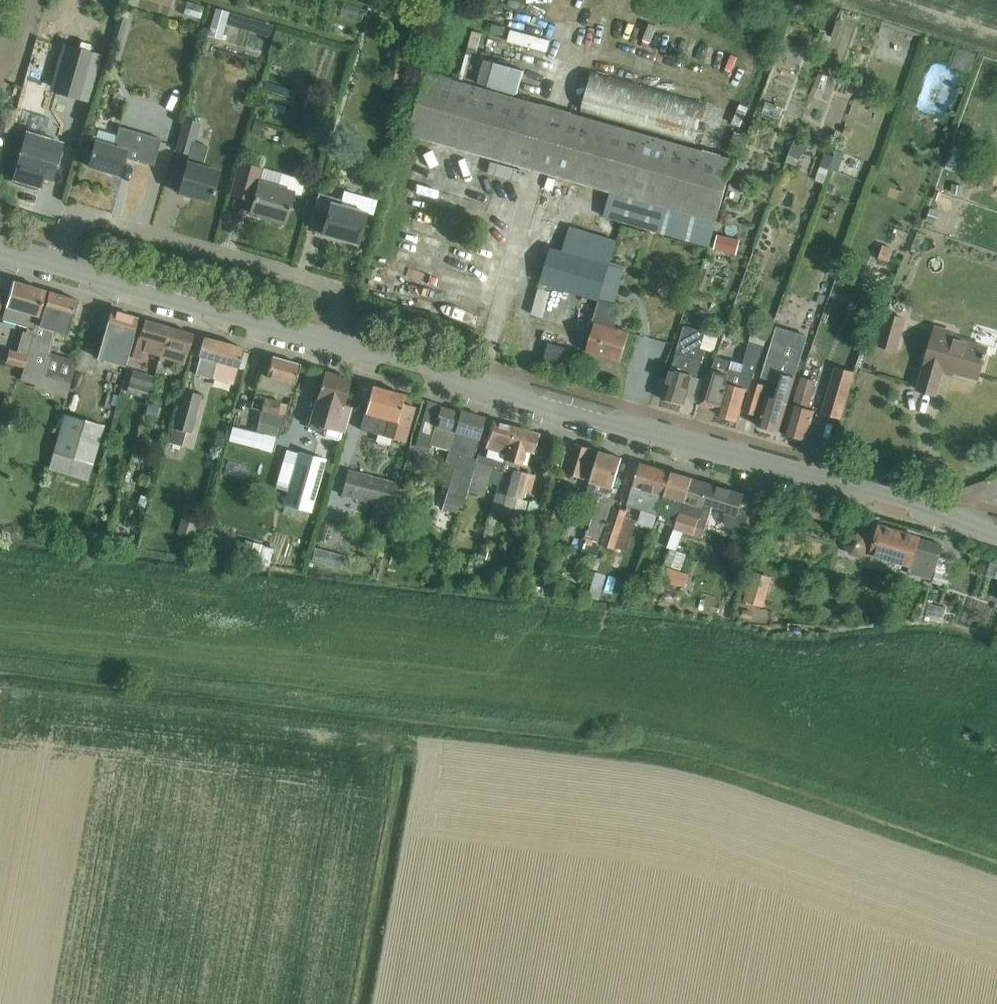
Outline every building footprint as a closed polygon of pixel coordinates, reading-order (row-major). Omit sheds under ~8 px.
[(346,1),(345,11),(367,14),(368,4),(346,1)] [(226,36),(235,8),(220,3),(211,32),(226,36)] [(516,18),(533,21),(535,9),(518,7),(516,18)] [(104,69),(111,71),(114,63),(115,63),(129,13),(121,11),(104,69)] [(476,26),(472,43),(483,46),(486,28),(476,26)] [(741,63),(745,45),(736,43),(732,62),(741,63)] [(79,94),(90,54),(67,48),(55,88),(79,94)] [(523,71),(485,60),(478,84),(517,95),(523,71)] [(592,71),(580,112),(695,144),(706,103),(592,71)] [(427,73),(409,134),(508,163),(610,192),(716,222),(734,161),(427,73)] [(274,77),(270,85),(290,95),(294,87),(274,77)] [(753,122),(752,102),(740,102),(740,122),(753,122)] [(26,132),(12,179),(16,180),(15,183),(26,187),(27,183),(39,187),(42,178),(51,181),(62,143),(44,138),(49,118),(32,113),(26,132)] [(178,194),(209,203),(218,171),(202,167),(207,147),(193,143),(199,123),(185,119),(175,151),(189,155),(178,194)] [(153,166),(161,139),(119,127),(113,147),(95,142),(88,167),(118,176),(123,158),(153,166)] [(744,135),(735,132),(727,151),(737,155),(744,135)] [(831,179),(835,164),(843,166),(848,152),(829,146),(820,176),(831,179)] [(292,193),(301,195),(305,180),(281,173),(277,189),(258,183),(260,176),(263,168),(238,161),(229,195),(253,201),(249,214),(284,223),(292,193)] [(341,201),(317,194),(308,224),(323,228),(321,234),(356,244),(365,212),(373,214),(377,200),(343,191),(341,201)] [(610,192),(603,216),(709,247),(716,222),(610,192)] [(540,284),(598,301),(609,266),(616,242),(570,228),(562,252),(551,248),(540,284)] [(721,231),(718,247),(740,251),(743,235),(721,231)] [(609,266),(598,301),(599,302),(593,322),(596,323),(587,353),(621,363),(629,333),(611,328),(618,305),(614,304),(624,270),(609,266)] [(12,281),(2,315),(22,321),(21,326),(27,328),(20,353),(26,355),(27,355),(40,310),(45,291),(37,289),(12,281)] [(20,380),(34,384),(32,389),(66,398),(71,382),(77,362),(49,354),(50,351),(53,331),(66,335),(76,300),(49,292),(43,311),(40,310),(27,355),(23,368),(24,369),(20,380)] [(132,337),(137,318),(111,311),(97,358),(124,366),(132,337)] [(887,314),(879,345),(896,350),(905,319),(887,314)] [(143,351),(160,356),(168,327),(144,320),(139,337),(138,337),(132,357),(140,360),(143,351)] [(654,395),(663,398),(684,405),(692,376),(698,377),(706,350),(701,349),(706,332),(684,326),(671,368),(667,379),(660,376),(654,395)] [(168,327),(160,356),(155,371),(164,374),(166,366),(171,367),(172,361),(183,365),(192,334),(168,327)] [(918,390),(936,395),(943,369),(979,379),(987,348),(952,338),(953,333),(936,328),(918,390)] [(767,396),(758,426),(779,432),(791,391),(801,360),(806,344),(780,336),(774,356),(768,354),(761,377),(781,383),(776,398),(767,396)] [(194,374),(195,374),(212,379),(217,362),(237,368),(243,349),(204,337),(198,356),(199,356),(194,374)] [(574,350),(549,342),(543,362),(568,369),(574,350)] [(752,382),(753,382),(764,347),(750,342),(742,372),(731,369),(733,362),(719,358),(712,370),(702,403),(703,403),(704,399),(720,404),(717,414),(738,421),(738,420),(747,391),(749,392),(750,389),(752,382)] [(4,362),(23,367),(26,355),(8,350),(4,362)] [(294,385),(299,365),(271,357),(266,375),(260,374),(256,388),(288,397),(292,384),(294,385)] [(837,365),(832,383),(822,414),(841,419),(855,371),(837,365)] [(146,399),(152,377),(133,371),(127,393),(146,399)] [(310,423),(324,426),(327,427),(324,437),(337,440),(341,438),(343,431),(344,432),(351,408),(342,405),(350,379),(325,371),(310,423)] [(155,386),(175,391),(179,380),(159,374),(155,386)] [(784,434),(806,440),(815,411),(808,408),(816,381),(802,377),(794,404),(793,404),(784,434)] [(765,386),(753,382),(750,389),(744,411),(757,415),(765,386)] [(362,424),(360,429),(373,433),(404,442),(414,407),(401,404),(403,395),(373,386),(362,424)] [(171,426),(190,431),(200,396),(182,390),(171,426)] [(255,433),(278,438),(284,417),(286,405),(263,399),(261,411),(260,411),(260,413),(255,412),(253,420),(258,421),(255,433)] [(431,436),(429,445),(448,450),(444,464),(454,467),(447,494),(442,509),(457,513),(457,512),(461,513),(467,491),(476,460),(472,458),(484,417),(459,410),(458,412),(440,406),(431,436)] [(48,469),(87,480),(103,425),(64,414),(48,469)] [(476,460),(467,491),(483,496),(487,482),(498,485),(502,471),(500,470),(503,459),(505,454),(513,426),(493,420),(485,448),(489,449),(486,458),(477,457),(476,460)] [(8,421),(5,429),(14,432),(17,424),(8,421)] [(489,512),(484,533),(492,535),(498,513),(510,517),(515,497),(519,499),(521,491),(530,493),(535,475),(526,473),(518,471),(524,450),(533,453),(538,433),(513,426),(505,454),(503,459),(511,461),(509,468),(507,467),(506,471),(502,470),(502,471),(498,485),(496,492),(490,512),(489,512)] [(418,432),(415,444),(428,448),(429,445),(431,436),(418,432)] [(585,537),(588,538),(584,552),(597,556),(614,500),(609,499),(622,459),(600,452),(598,458),(590,455),(592,449),(576,445),(567,474),(590,481),(586,496),(597,499),(585,537)] [(284,504),(311,512),(326,461),(298,453),(290,485),(284,504)] [(661,496),(665,497),(671,473),(640,464),(627,508),(656,516),(661,496)] [(340,495),(374,504),(370,519),(385,523),(396,484),(347,471),(340,495)] [(666,525),(674,528),(677,517),(679,518),(683,502),(685,502),(692,480),(671,473),(665,497),(661,512),(669,515),(666,525)] [(677,517),(674,528),(662,563),(681,570),(687,555),(677,551),(682,532),(702,538),(712,506),(725,510),(724,514),(727,515),(724,522),(727,527),(739,530),(744,527),(747,517),(744,511),(739,510),(744,495),(710,485),(710,484),(692,479),(692,480),(685,502),(683,502),(679,518),(677,517)] [(537,504),(528,501),(523,521),(532,523),(537,504)] [(186,503),(178,531),(193,536),(201,508),(186,503)] [(808,504),(804,515),(840,526),(843,515),(808,504)] [(601,542),(601,544),(613,548),(624,509),(612,505),(601,542)] [(869,553),(871,554),(910,565),(908,572),(933,580),(943,546),(920,539),(920,538),(879,526),(874,544),(871,543),(867,535),(857,532),(848,536),(845,546),(850,555),(860,558),(869,553)] [(253,542),(248,561),(256,564),(262,545),(253,542)] [(317,561),(344,562),(345,548),(318,546),(317,561)] [(490,558),(477,554),(471,574),(482,577),(485,570),(486,570),(490,558)] [(682,588),(685,589),(689,575),(667,568),(663,581),(671,583),(668,590),(680,594),(682,588)] [(763,569),(753,598),(769,603),(778,574),(763,569)] [(643,580),(640,589),(651,592),(654,584),(643,580)]
